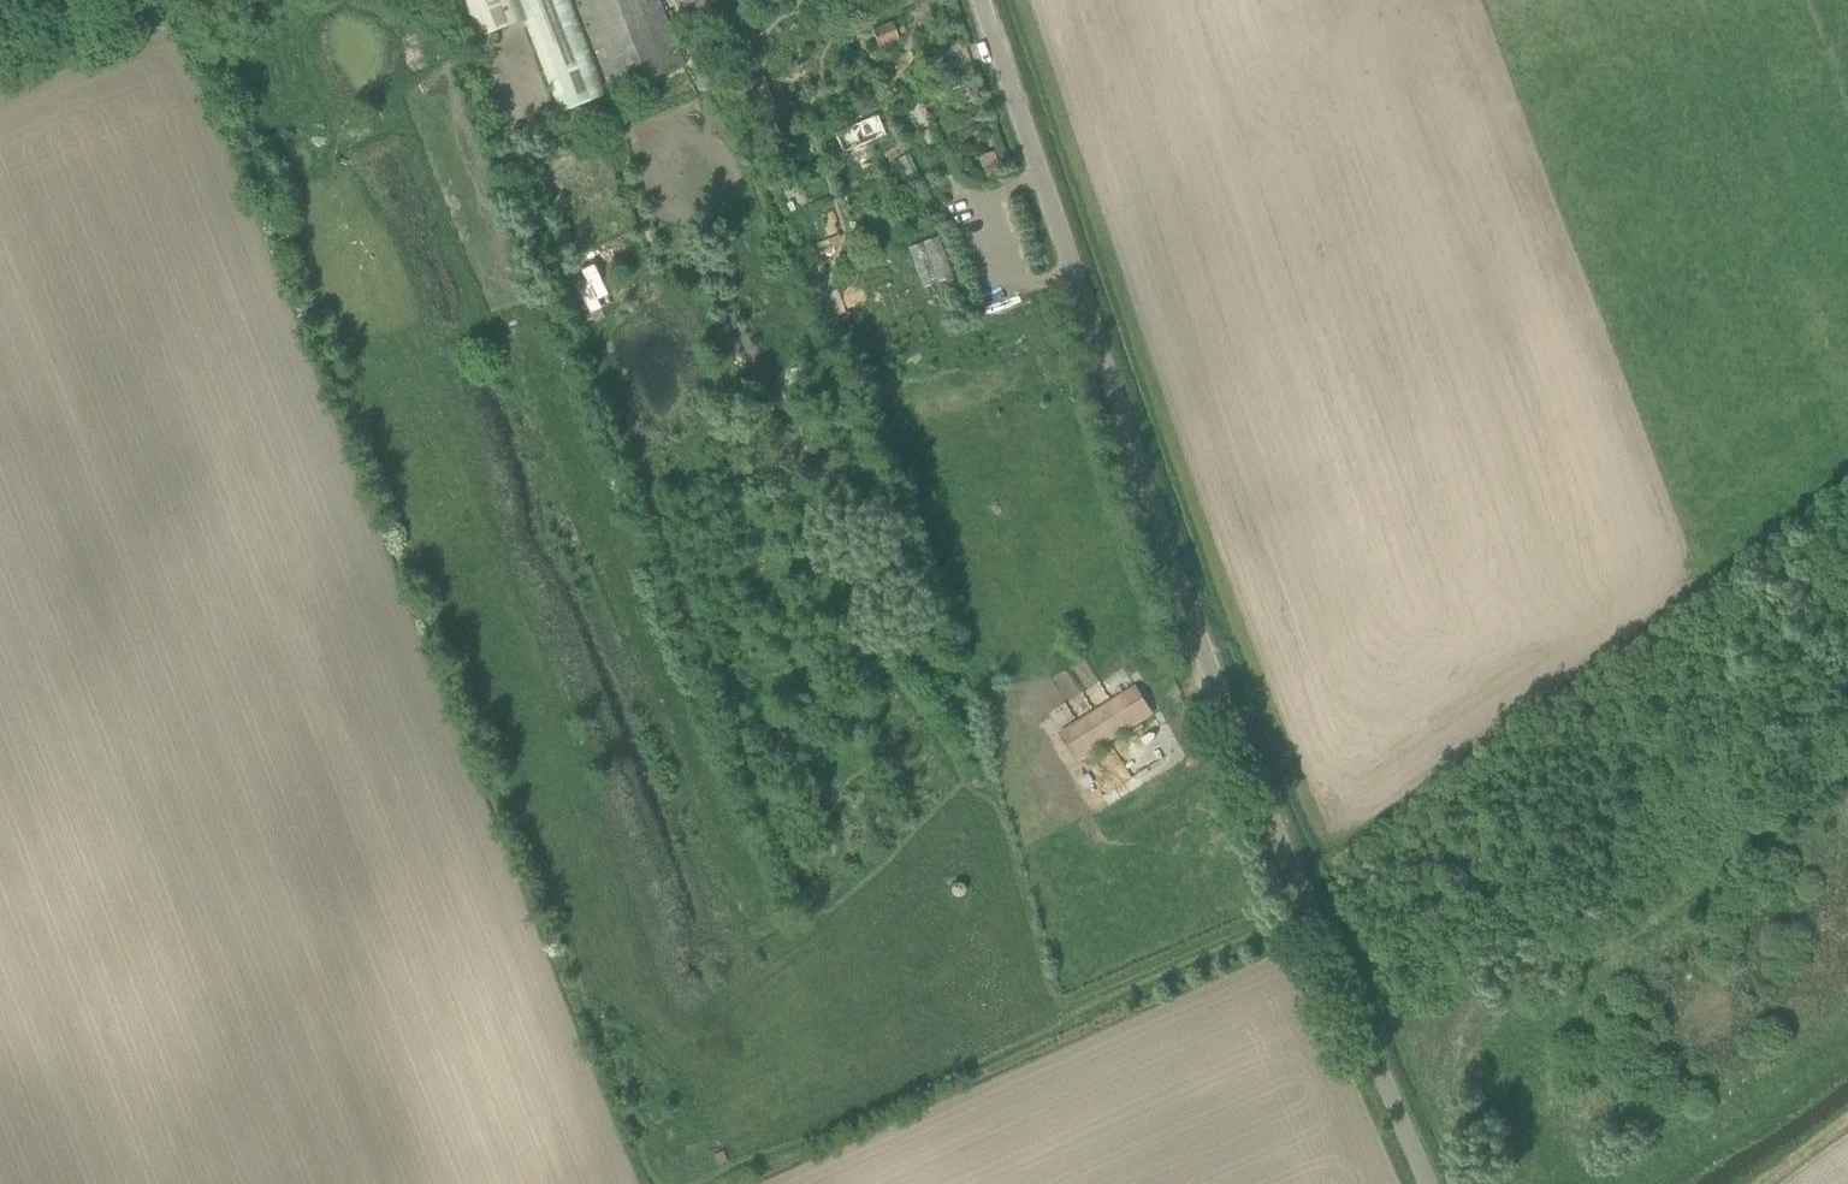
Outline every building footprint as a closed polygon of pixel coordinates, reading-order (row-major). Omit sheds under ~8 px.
[(526,19),(562,112),(610,94),(573,0),(464,0),(479,38),(526,19)] [(662,0),(577,0),(616,94),(688,64),(662,0)] [(692,14),(726,0),(686,0),(692,14)] [(872,31),(879,47),(898,40),(896,35),(905,32),(901,23),(893,26),(891,23),(872,31)] [(882,137),(873,117),(836,134),(845,154),(882,137)] [(852,328),(847,316),(836,320),(841,332),(852,328)] [(1136,688),(1063,736),(1080,761),(1153,713),(1136,688)]
